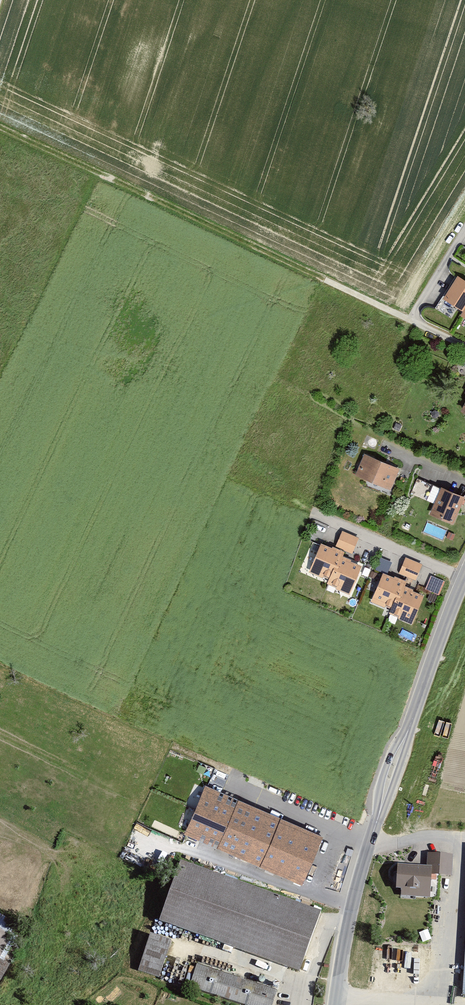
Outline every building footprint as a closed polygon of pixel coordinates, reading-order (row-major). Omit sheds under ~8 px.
[(453,279),(439,303),(459,314),(464,303),(464,285),(453,279)] [(459,314),(456,318),(464,323),(464,303),(459,314)] [(455,413),(464,417),(464,390),(455,413)] [(399,469),(362,454),(354,476),(390,491),(399,469)] [(464,499),(441,489),(430,516),(453,526),(464,499)] [(359,539),(343,532),(336,547),(352,554),(359,539)] [(344,556),(322,546),(309,575),(331,585),(342,559),(344,556)] [(362,567),(342,559),(331,585),(351,593),(362,567)] [(423,566),(406,559),(400,573),(416,580),(423,566)] [(426,588),(440,594),(446,579),(432,573),(426,588)] [(403,583),(383,575),(372,602),(391,610),(401,587),(403,583)] [(424,597),(401,587),(391,610),(389,615),(412,625),(424,597)] [(323,834),(206,784),(185,832),(302,882),(323,834)] [(426,863),(398,860),(395,891),(430,895),(432,871),(448,872),(450,853),(427,851),(426,863)] [(300,965),(319,909),(179,863),(160,919),(300,965)] [(167,940),(146,933),(133,973),(155,980),(167,940)] [(0,934),(0,957),(10,939),(0,934)] [(238,1004),(272,1004),(277,990),(193,964),(185,988),(238,1004)]
